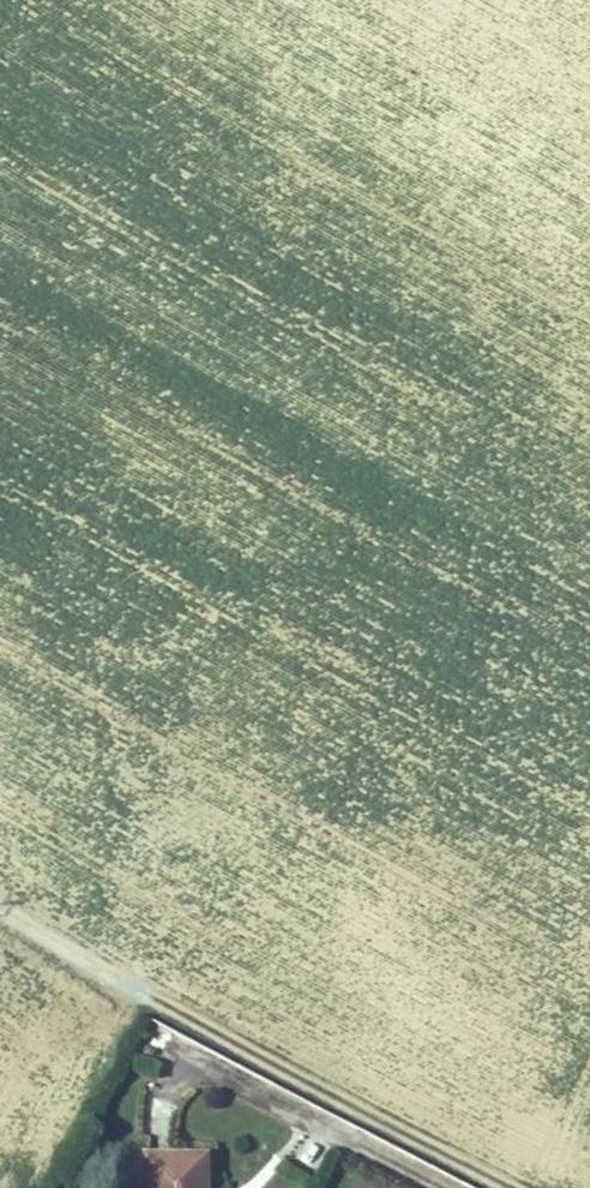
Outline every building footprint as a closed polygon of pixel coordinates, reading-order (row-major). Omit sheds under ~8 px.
[(145,1153),(145,1187),(205,1187),(205,1154),(145,1153)]
